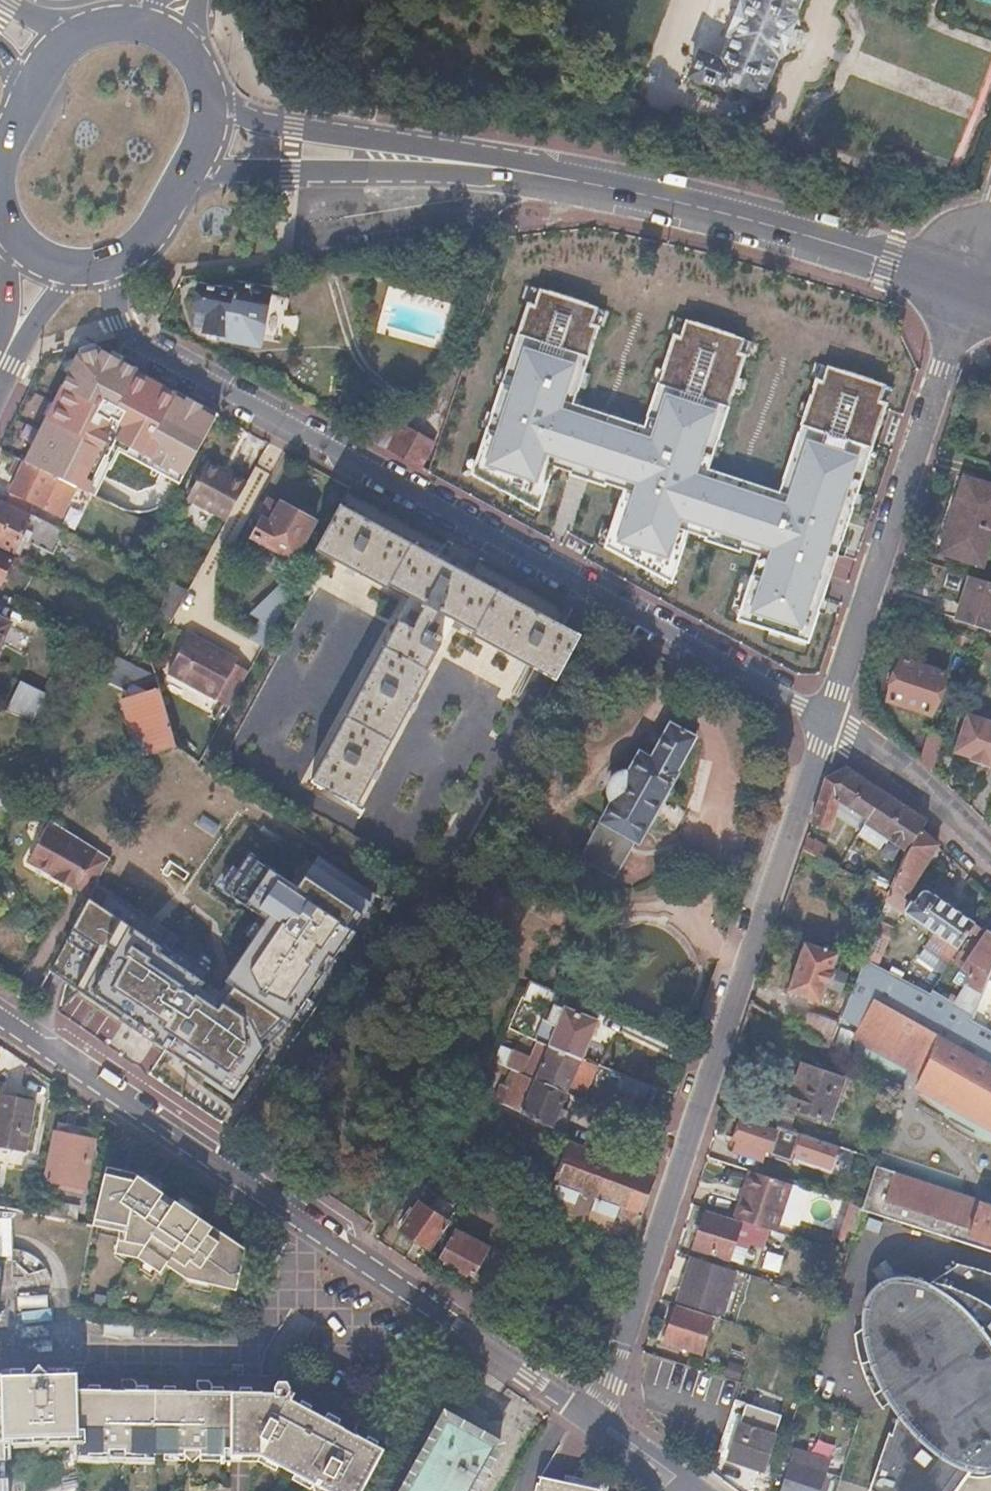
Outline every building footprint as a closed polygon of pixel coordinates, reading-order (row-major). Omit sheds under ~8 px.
[(727,34),(732,36),(722,59),(699,50),(688,76),(725,90),(728,82),(759,95),(776,53),(781,55),(795,19),(790,17),(797,0),(741,0),(727,34)] [(598,300),(530,282),(468,461),(536,491),(548,465),(615,486),(607,520),(673,543),(683,518),(733,535),(755,542),(735,607),(800,629),(881,378),(815,357),(777,473),(711,449),(746,333),(673,312),(644,411),(571,389),(598,300)] [(234,293),(200,286),(191,329),(221,335),(220,338),(256,346),(268,290),(236,284),(234,293)] [(18,459),(53,476),(74,487),(120,508),(138,511),(162,506),(180,484),(229,401),(132,353),(108,328),(50,348),(0,441),(0,450),(18,459)] [(402,422),(389,448),(426,467),(440,441),(402,422)] [(11,472),(19,475),(6,501),(29,513),(34,502),(61,515),(74,487),(53,476),(18,459),(11,472)] [(246,483),(206,462),(185,501),(225,523),(246,483)] [(965,476),(940,551),(982,565),(990,537),(990,485),(965,476)] [(258,517),(261,519),(252,536),(294,559),(315,521),(313,520),(313,514),(303,508),(297,511),(281,502),(279,505),(268,499),(258,517)] [(0,503),(0,545),(18,554),(26,536),(43,545),(53,524),(36,516),(34,519),(0,503)] [(318,545),(341,558),(423,603),(413,621),(401,615),(310,782),(351,804),(443,637),(429,630),(439,612),(523,659),(556,677),(579,635),(340,504),(318,545)] [(0,555),(0,582),(1,583),(12,560),(0,555)] [(971,575),(957,619),(990,630),(990,629),(990,582),(971,575)] [(188,590),(173,582),(152,622),(167,630),(188,590)] [(275,590),(252,611),(260,619),(249,639),(262,646),(289,597),(275,590)] [(0,620),(0,644),(8,626),(9,625),(0,620)] [(235,665),(186,639),(165,677),(226,711),(245,677),(232,670),(235,665)] [(147,691),(122,698),(139,759),(175,748),(157,677),(109,653),(99,674),(97,676),(126,691),(130,683),(147,691)] [(942,673),(900,658),(885,699),(928,714),(942,673)] [(8,707),(34,717),(46,686),(20,677),(8,707)] [(964,715),(952,751),(969,757),(968,759),(987,765),(988,764),(990,765),(990,724),(964,715)] [(609,777),(604,785),(604,794),(607,799),(611,803),(579,859),(613,879),(633,842),(638,844),(649,823),(651,824),(668,793),(666,792),(677,772),(675,771),(693,736),(669,723),(651,758),(639,751),(628,771),(623,771),(618,772),(613,773),(609,777)] [(944,736),(929,731),(919,762),(931,772),(944,736)] [(173,760),(134,818),(306,933),(345,875),(173,760)] [(847,768),(826,779),(810,824),(829,830),(842,799),(869,820),(863,828),(854,822),(844,835),(853,841),(860,832),(880,846),(886,838),(906,850),(919,830),(926,820),(847,768)] [(111,856),(48,820),(25,862),(52,877),(50,881),(63,888),(65,885),(74,890),(88,898),(111,856)] [(890,891),(886,900),(932,931),(923,944),(948,962),(975,921),(933,893),(931,896),(923,890),(918,892),(909,886),(937,845),(919,830),(906,850),(890,891)] [(806,836),(802,849),(833,863),(838,852),(806,836)] [(128,849),(38,991),(218,1113),(312,967),(128,849)] [(74,890),(65,885),(63,888),(72,893),(74,890)] [(989,929),(961,968),(970,975),(953,1005),(973,1018),(987,984),(990,974),(990,931),(989,929)] [(890,936),(875,930),(865,955),(878,960),(884,945),(886,946),(890,936)] [(836,957),(804,944),(784,992),(816,1005),(836,957)] [(898,981),(861,964),(840,1020),(856,1029),(854,1034),(883,1043),(881,1049),(911,1059),(920,1029),(928,1033),(934,1035),(920,1082),(944,1090),(972,1021),(973,1018),(953,1005),(930,990),(928,994),(898,981)] [(546,1021),(558,1027),(549,1044),(582,1057),(597,1022),(554,1004),(560,993),(530,980),(521,998),(551,1011),(546,1021)] [(836,1030),(809,1018),(801,1032),(828,1048),(836,1030)] [(947,1097),(975,1106),(974,1112),(990,1118),(990,1031),(972,1021),(944,1090),(949,1091),(947,1097)] [(549,1044),(538,1040),(527,1062),(497,1050),(493,1059),(518,1069),(567,1090),(582,1057),(549,1044)] [(794,1086),(789,1084),(782,1105),(828,1121),(844,1080),(802,1065),(794,1086)] [(658,1086),(613,1068),(607,1084),(652,1102),(658,1086)] [(567,1090),(518,1069),(501,1106),(551,1127),(555,1117),(562,1120),(566,1109),(560,1107),(567,1090)] [(0,1100),(0,1150),(22,1155),(32,1107),(0,1100)] [(778,1111),(749,1102),(745,1115),(773,1125),(778,1111)] [(740,1114),(738,1120),(775,1132),(777,1126),(773,1125),(745,1115),(740,1114)] [(775,1132),(738,1120),(732,1139),(736,1141),(733,1152),(760,1161),(763,1151),(768,1152),(769,1148),(775,1132)] [(777,1126),(775,1132),(769,1148),(780,1152),(785,1138),(787,1133),(788,1130),(777,1126)] [(89,1142),(54,1135),(43,1189),(56,1192),(57,1185),(80,1189),(89,1142)] [(648,1171),(570,1139),(552,1182),(640,1218),(657,1175),(648,1171)] [(505,1154),(496,1167),(517,1179),(525,1166),(505,1154)] [(546,1197),(541,1210),(633,1242),(640,1218),(552,1182),(525,1166),(517,1179),(546,1197)] [(861,1211),(990,1252),(990,1204),(876,1168),(862,1209),(861,1211)] [(119,1235),(115,1251),(114,1257),(136,1260),(161,1273),(166,1266),(186,1279),(237,1291),(246,1250),(130,1175),(102,1169),(90,1229),(119,1235)] [(748,1170),(744,1169),(736,1194),(739,1195),(748,1170)] [(739,1195),(736,1194),(728,1216),(771,1231),(786,1183),(748,1170),(739,1195)] [(401,1198),(389,1192),(375,1217),(387,1225),(401,1198)] [(448,1223),(418,1203),(399,1231),(429,1252),(448,1223)] [(741,1224),(705,1212),(693,1248),(742,1265),(748,1249),(734,1245),(741,1224)] [(457,1234),(450,1230),(435,1257),(443,1261),(457,1234)] [(486,1248),(457,1234),(443,1261),(471,1274),(486,1248)] [(734,1274),(692,1261),(679,1300),(721,1313),(734,1274)] [(990,1274),(975,1269),(958,1264),(926,1285),(914,1280),(902,1278),(891,1280),(880,1283),(877,1285),(870,1292),(868,1295),(865,1303),(863,1318),(863,1328),(853,1334),(856,1349),(860,1364),(870,1361),(881,1389),(872,1394),(881,1408),(889,1402),(897,1415),(891,1435),(888,1434),(869,1489),(871,1490),(955,1490),(966,1477),(979,1478),(990,1477),(990,1476),(990,1274)] [(93,1310),(102,1312),(105,1300),(95,1298),(93,1310)] [(148,1320),(168,1324),(170,1312),(151,1308),(148,1320)] [(711,1321),(676,1309),(665,1341),(700,1353),(711,1321)] [(3,1440),(73,1441),(73,1445),(200,1447),(213,1393),(210,1393),(210,1387),(207,1382),(194,1382),(194,1389),(197,1393),(135,1392),(135,1384),(132,1380),(119,1380),(119,1386),(122,1392),(74,1391),(75,1377),(0,1376),(0,1440),(3,1440)] [(248,1416),(247,1455),(256,1455),(310,1481),(313,1490),(321,1490),(327,1489),(330,1490),(363,1490),(384,1451),(366,1442),(369,1437),(368,1430),(357,1424),(354,1430),(355,1436),(290,1405),(293,1397),(289,1394),(289,1380),(277,1379),(272,1386),(272,1394),(258,1394),(258,1416),(248,1416)] [(231,1393),(213,1393),(200,1447),(197,1458),(202,1454),(230,1455),(231,1393)] [(258,1394),(231,1393),(230,1455),(247,1455),(248,1416),(258,1416),(258,1394)] [(745,1404),(734,1400),(716,1454),(727,1458),(726,1460),(760,1471),(772,1435),(739,1423),(745,1404)] [(443,1415),(402,1490),(473,1490),(498,1445),(443,1415)] [(200,1447),(73,1445),(74,1452),(108,1453),(116,1463),(124,1453),(183,1454),(191,1464),(197,1458),(200,1447)] [(793,1449),(779,1490),(818,1490),(825,1472),(803,1465),(807,1454),(793,1449)] [(604,1485),(570,1478),(568,1485),(538,1479),(535,1490),(603,1490),(604,1485)]
